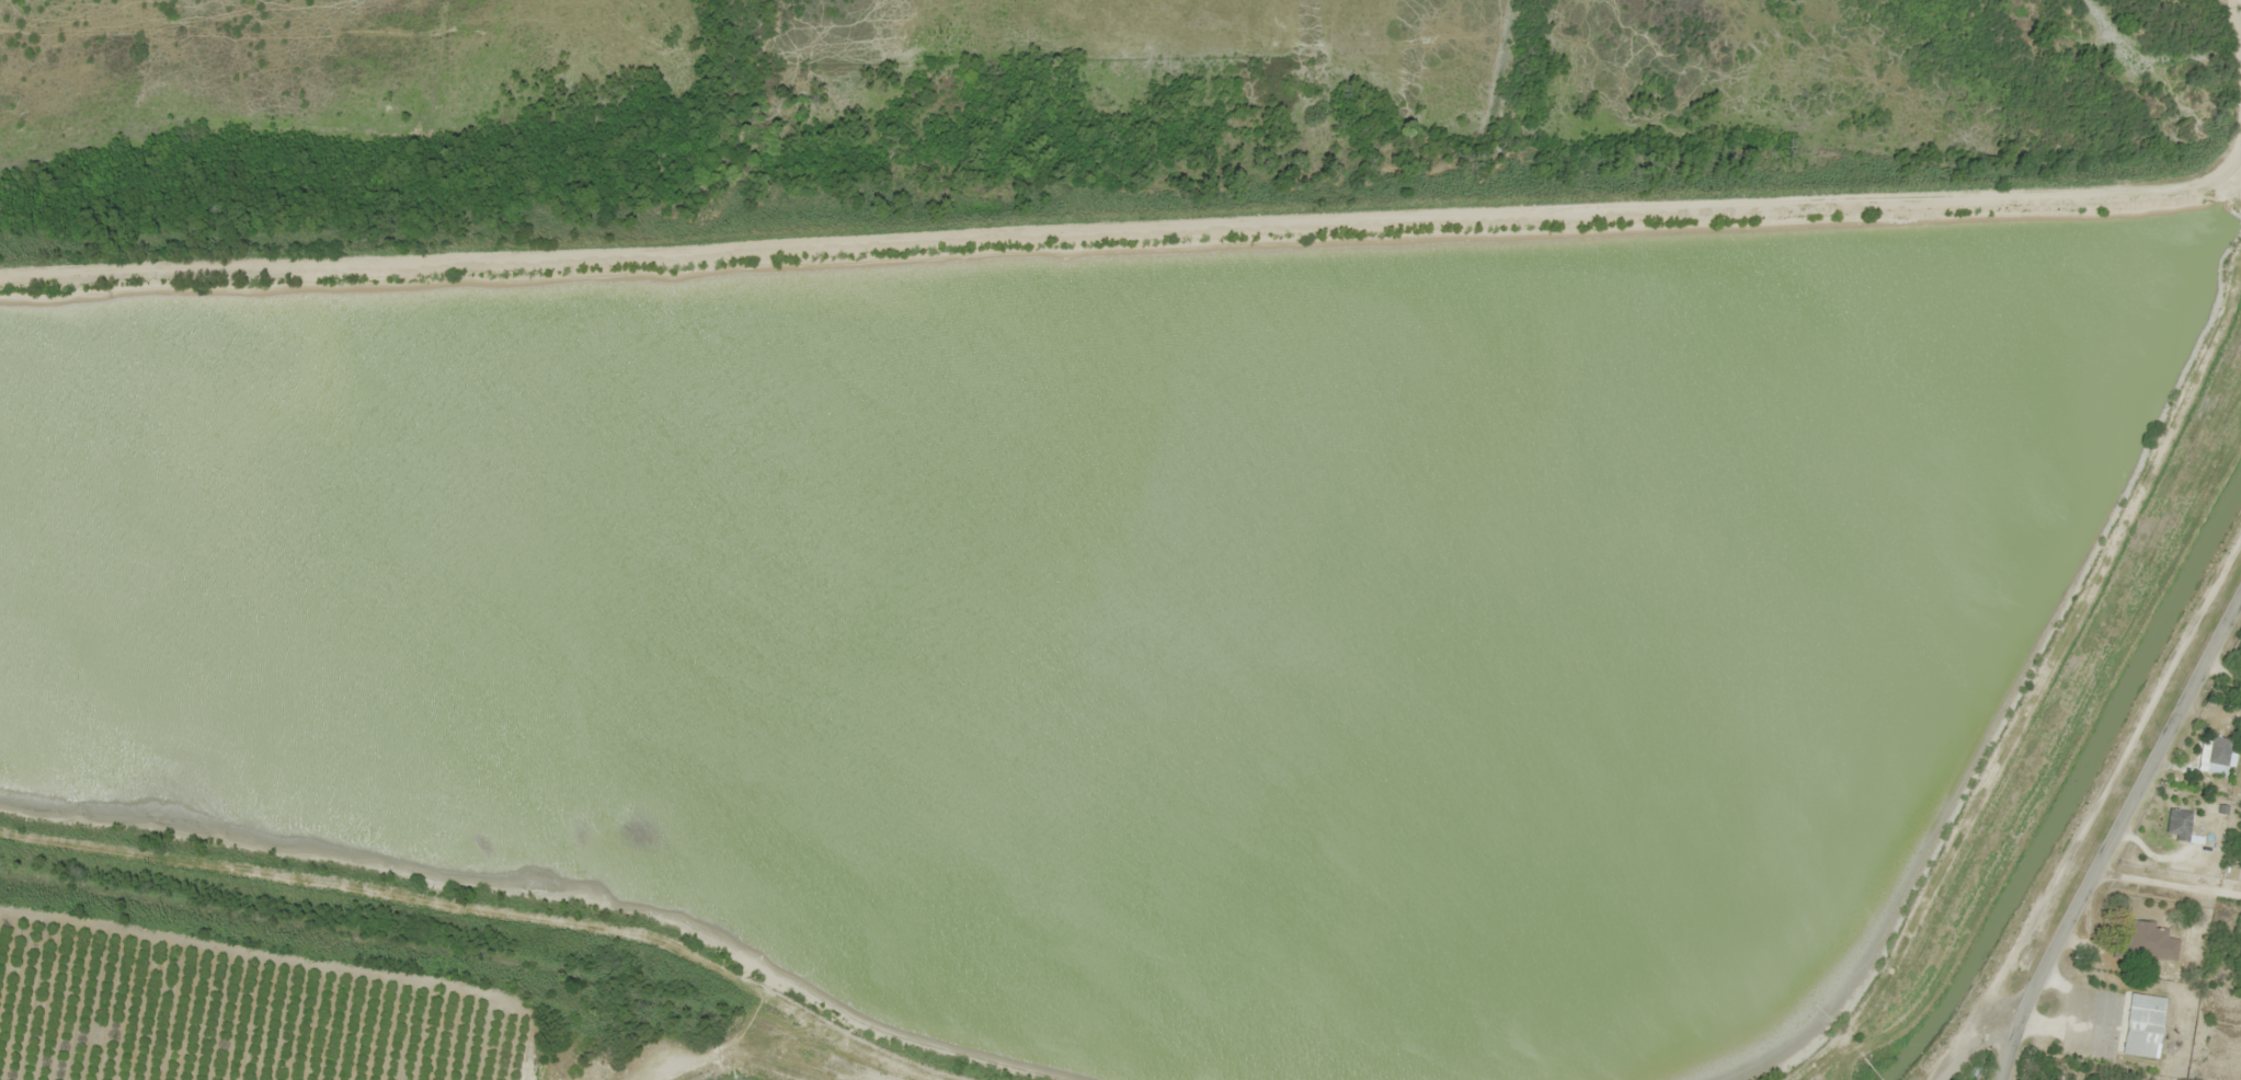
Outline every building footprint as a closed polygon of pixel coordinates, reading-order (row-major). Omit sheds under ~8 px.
[(2228,740),(2208,737),(2203,764),(2224,767),(2228,740)] [(2184,842),(2189,813),(2166,809),(2161,838),(2184,842)] [(2175,961),(2177,939),(2166,939),(2167,930),(2153,929),(2154,923),(2128,921),(2126,944),(2113,944),(2112,956),(2175,961)] [(2155,1058),(2161,999),(2125,995),(2118,1055),(2155,1058)]
